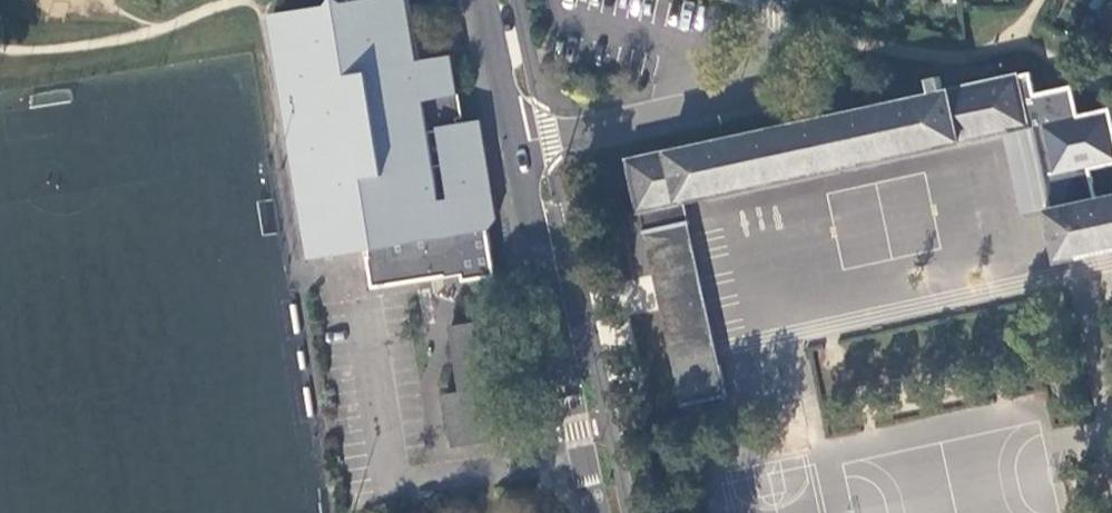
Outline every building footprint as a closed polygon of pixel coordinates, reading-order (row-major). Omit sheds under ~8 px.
[(375,283),(447,273),(448,275),(463,273),(464,279),(496,274),(489,230),(497,221),(480,123),(463,125),(451,56),(419,61),(409,0),(359,0),(351,1),(349,0),(335,0),(333,2),(276,13),(313,257),(369,249),(375,283)] [(764,128),(630,157),(685,415),(728,405),(726,396),(729,395),(729,391),(727,391),(687,201),(1029,126),(1017,73),(764,128)] [(1093,197),(1086,169),(1111,164),(1111,134),(1107,110),(1073,117),(1067,89),(1032,95),(1026,74),(1017,73),(1029,126),(1047,208),(1093,197)] [(1093,197),(1047,208),(1059,262),(1111,250),(1111,193),(1093,197)] [(481,320),(452,325),(462,390),(448,392),(457,445),(500,438),(481,320)]
